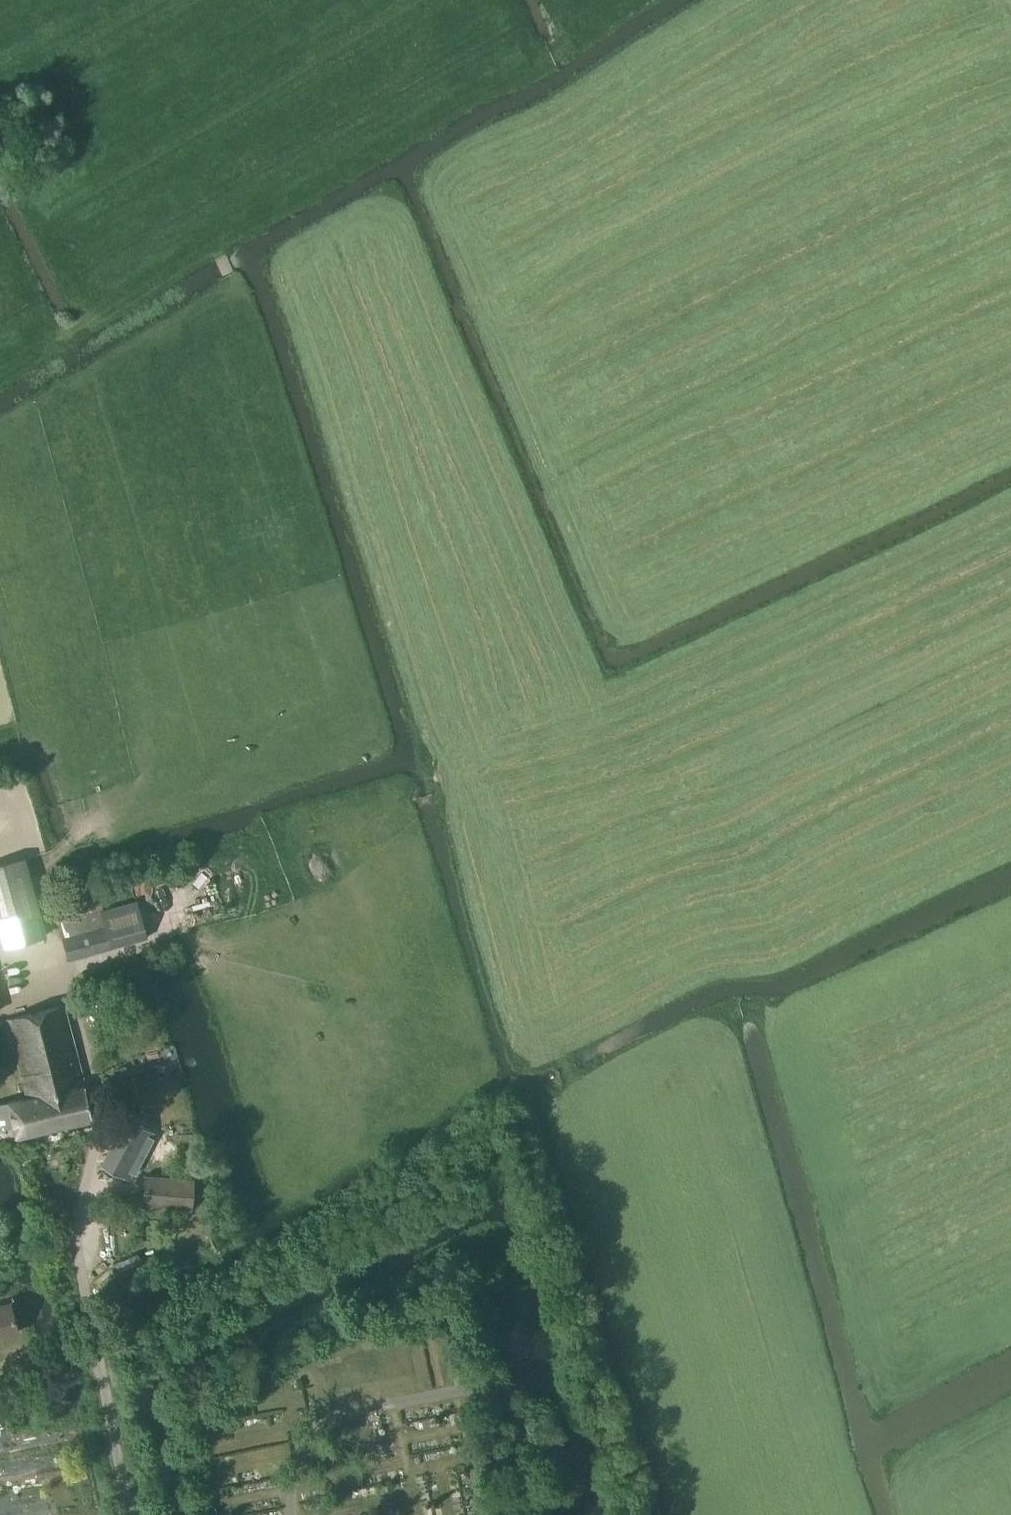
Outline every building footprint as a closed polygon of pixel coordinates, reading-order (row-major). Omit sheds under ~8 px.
[(45,936),(24,857),(0,863),(0,946),(1,948),(45,936)] [(146,938),(135,900),(102,909),(94,882),(48,895),(66,960),(146,938)] [(13,1138),(92,1119),(63,1005),(5,1019),(25,1097),(0,1103),(0,1129),(10,1126),(13,1138)] [(128,1180),(153,1133),(123,1117),(98,1165),(128,1180)] [(190,1211),(192,1179),(143,1175),(141,1208),(190,1211)] [(16,1332),(8,1304),(0,1306),(0,1336),(16,1332)]
